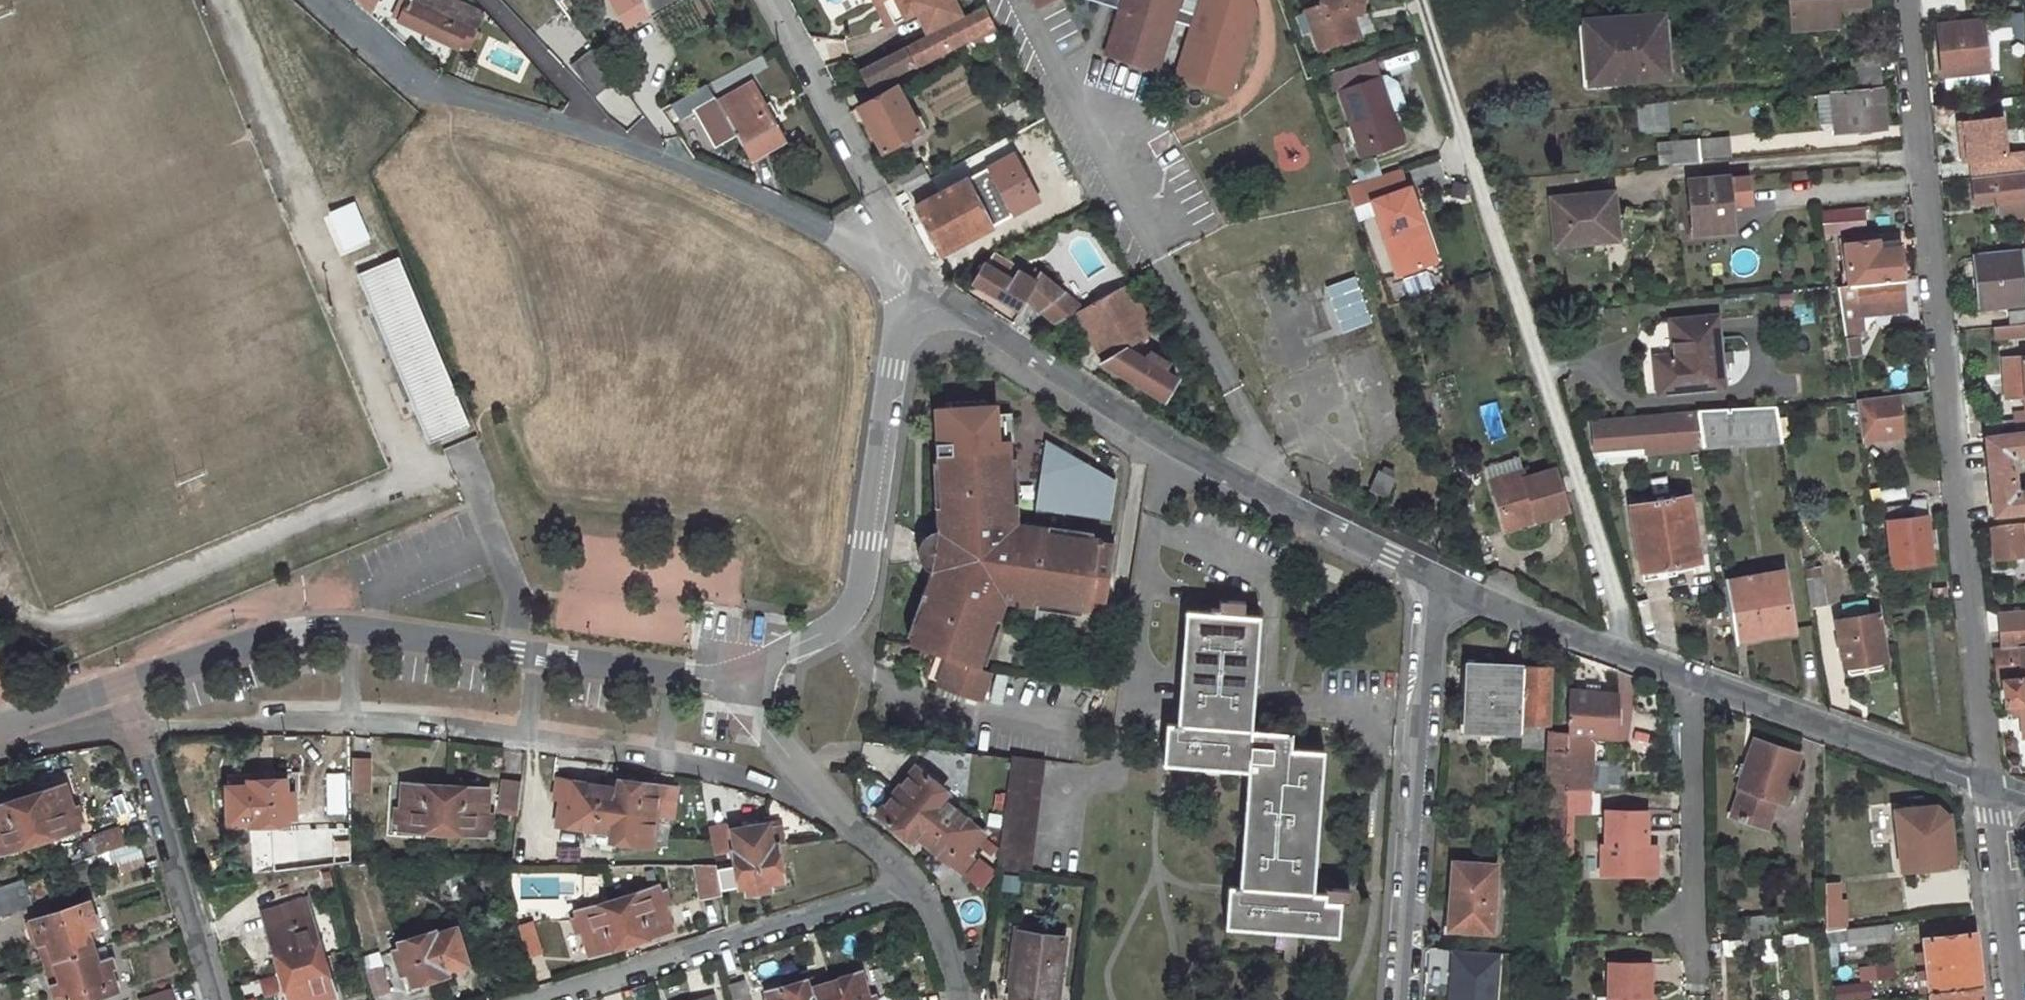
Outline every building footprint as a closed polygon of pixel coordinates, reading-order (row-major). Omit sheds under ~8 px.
[(352,2),(371,19),(382,0),(354,0),(352,2)] [(396,19),(460,48),(462,44),(472,48),(477,37),(480,39),(482,32),(477,29),(483,15),(453,0),(405,0),(396,19)] [(650,13),(642,0),(611,0),(626,25),(650,13)] [(650,13),(675,0),(642,0),(650,13)] [(906,17),(897,0),(874,0),(888,26),(906,17)] [(929,33),(963,16),(954,0),(897,0),(906,17),(917,11),(929,33)] [(1144,7),(1129,3),(1116,48),(1168,63),(1186,0),(1146,0),(1144,7)] [(1306,5),(1319,45),(1359,31),(1353,11),(1349,12),(1350,6),(1361,8),(1362,0),(1322,0),(1306,5)] [(1798,32),(1818,30),(1815,8),(1839,6),(1872,3),(1872,0),(1793,0),(1798,32)] [(1998,1),(2000,16),(2023,13),(2022,0),(2014,0),(1998,1)] [(929,33),(865,66),(874,85),(997,22),(987,3),(963,16),(929,33)] [(1839,6),(1815,8),(1818,30),(1842,28),(1839,6)] [(1663,12),(1588,17),(1592,76),(1667,70),(1663,12)] [(2000,16),(1981,17),(1981,22),(1937,27),(1942,76),(1987,72),(1983,30),(2024,26),(2023,13),(2000,16)] [(1879,55),(1849,59),(1852,86),(1882,84),(1879,55)] [(1379,73),(1337,88),(1360,156),(1404,141),(1392,109),(1405,105),(1396,79),(1385,74),(1380,75),(1379,73)] [(900,83),(859,105),(883,149),(924,128),(917,114),(928,109),(920,93),(908,99),(900,83)] [(757,90),(720,111),(750,169),(788,149),(777,127),(782,124),(777,113),(770,117),(757,90)] [(1882,90),(1833,95),(1837,135),(1887,128),(1882,90)] [(697,96),(677,107),(686,123),(705,112),(697,96)] [(1682,98),(1654,99),(1657,127),(1683,126),(1682,98)] [(1728,137),(1672,143),(1675,162),(1730,157),(1728,137)] [(1016,154),(916,206),(941,252),(1039,200),(1016,154)] [(2004,158),(2005,175),(2024,172),(2024,155),(2004,158)] [(2004,158),(1969,162),(1970,178),(2005,175),(2004,158)] [(921,162),(896,174),(906,191),(930,179),(921,162)] [(1970,178),(1973,206),(1998,204),(2000,222),(2021,221),(2022,230),(2024,230),(2024,172),(2005,175),(1970,178)] [(1748,174),(1690,180),(1695,225),(1707,224),(1732,221),(1730,205),(1751,203),(1748,174)] [(1410,186),(1372,198),(1397,273),(1425,264),(1414,228),(1423,225),(1410,186)] [(1615,189),(1552,197),(1557,245),(1621,238),(1615,189)] [(339,257),(371,244),(354,200),(321,214),(339,257)] [(1319,242),(1301,248),(1332,334),(1368,320),(1337,235),(1361,226),(1356,211),(1313,226),(1319,242)] [(1869,213),(1839,214),(1840,234),(1870,232),(1869,213)] [(1732,221),(1707,224),(1708,233),(1733,230),(1732,221)] [(1423,225),(1414,228),(1425,264),(1435,261),(1423,225)] [(1881,242),(1844,245),(1850,286),(1903,281),(1899,248),(1882,250),(1881,242)] [(2015,251),(1977,255),(1981,308),(2020,304),(2015,251)] [(402,256),(358,272),(422,446),(465,430),(402,256)] [(1033,285),(990,260),(974,287),(1016,312),(1023,301),(1058,321),(1075,312),(1087,305),(1038,276),(1033,285)] [(1134,352),(1123,346),(1156,330),(1131,280),(1087,305),(1075,312),(1100,363),(1163,399),(1176,378),(1163,369),(1168,358),(1150,347),(1148,351),(1139,346),(1134,352)] [(1850,286),(1836,287),(1848,357),(1861,356),(1857,333),(1863,332),(1860,308),(1888,305),(1889,314),(1906,312),(1903,281),(1850,286)] [(2011,313),(2011,326),(2024,324),(2024,312),(2011,313)] [(1722,317),(1676,321),(1679,356),(1660,359),(1663,394),(1728,388),(1722,317)] [(1992,327),(1994,342),(2024,339),(2024,324),(2011,326),(1992,327)] [(1376,344),(1341,357),(1370,439),(1406,426),(1376,344)] [(2003,361),(2005,397),(2024,396),(2024,410),(2024,359),(2003,361)] [(1855,401),(1862,441),(1903,436),(1898,396),(1855,401)] [(1484,404),(1490,439),(1504,437),(1498,401),(1484,404)] [(1775,407),(1695,412),(1703,456),(1782,449),(1775,407)] [(1986,424),(1988,439),(2024,435),(2024,413),(2013,414),(2013,421),(1986,424)] [(1697,451),(1694,414),(1582,422),(1583,447),(1634,444),(1635,455),(1697,451)] [(1985,440),(1993,517),(2024,513),(2024,492),(2017,493),(2014,456),(2024,455),(2024,435),(1985,440)] [(1008,450),(937,453),(937,460),(939,529),(933,529),(932,529),(925,531),(919,536),(916,540),(913,548),(913,556),(915,562),(919,567),(926,572),(932,574),(906,638),(903,645),(940,660),(928,688),(969,705),(981,676),(969,671),(971,666),(998,600),(1076,614),(1083,615),(1084,611),(1099,614),(1110,551),(1095,549),(1096,544),(1089,543),(1011,529),(1008,458),(1008,450)] [(1017,524),(1015,457),(1008,458),(1011,529),(1089,543),(1090,537),(1060,531),(1061,523),(1024,516),(1022,524),(1017,524)] [(1487,469),(1492,483),(1493,485),(1530,473),(1529,471),(1524,457),(1487,469)] [(937,460),(931,460),(933,529),(939,529),(937,460)] [(1367,491),(1385,499),(1395,477),(1377,469),(1367,491)] [(1530,473),(1493,485),(1504,523),(1534,514),(1537,523),(1568,513),(1554,473),(1532,480),(1530,473)] [(1688,497),(1631,505),(1641,569),(1698,561),(1688,497)] [(1925,497),(1907,498),(1908,504),(1909,519),(1927,517),(1925,497)] [(1908,504),(1886,506),(1891,567),(1931,563),(1927,517),(1909,519),(1908,504)] [(1534,514),(1504,523),(1506,532),(1537,523),(1534,514)] [(1989,529),(1992,562),(2023,559),(2023,558),(2024,558),(2024,525),(1989,529)] [(1783,571),(1723,580),(1733,640),(1793,629),(1783,571)] [(926,572),(900,636),(906,638),(932,574),(926,572)] [(1824,579),(1804,581),(1808,608),(1828,604),(1824,579)] [(1217,588),(1215,603),(1195,757),(1245,761),(1233,877),(1225,876),(1222,917),(1334,928),(1336,897),(1346,898),(1349,882),(1321,880),(1321,884),(1311,883),(1324,744),(1288,740),(1290,723),(1247,719),(1258,606),(1242,604),(1244,591),(1217,588)] [(1842,617),(1835,618),(1844,666),(1884,659),(1876,611),(1868,613),(1865,598),(1839,602),(1842,617)] [(1002,606),(1075,620),(1076,614),(998,600),(971,666),(977,668),(1002,606)] [(1195,757),(1215,603),(1186,600),(1175,712),(1163,712),(1159,753),(1195,757)] [(1995,613),(1997,633),(2024,630),(2024,610),(1995,613)] [(1997,633),(1999,649),(1993,650),(1997,683),(2003,683),(2006,706),(2014,706),(2017,739),(2024,738),(2024,630),(1997,633)] [(1523,728),(1525,667),(1466,662),(1463,725),(1523,728)] [(1525,667),(1523,728),(1541,729),(1542,709),(1548,709),(1548,668),(1525,667)] [(1568,725),(1568,734),(1614,739),(1613,694),(1569,689),(1568,725)] [(1550,724),(1548,806),(1567,807),(1567,789),(1568,749),(1568,734),(1568,725),(1550,724)] [(1741,786),(1732,812),(1767,824),(1776,799),(1783,801),(1798,755),(1753,739),(1738,786),(1741,786)] [(1589,752),(1568,749),(1567,789),(1588,789),(1588,773),(1589,752)] [(1007,760),(993,875),(1025,880),(1036,765),(1007,760)] [(347,765),(347,797),(364,797),(364,766),(347,765)] [(1614,773),(1588,773),(1588,789),(1589,789),(1614,789),(1614,773)] [(910,774),(873,819),(904,845),(910,838),(953,873),(963,860),(981,840),(939,804),(942,799),(910,774)] [(282,825),(283,818),(293,818),(292,791),(283,791),(282,779),(245,781),(245,787),(225,788),(225,822),(248,822),(248,826),(282,825)] [(560,781),(553,823),(607,832),(606,839),(645,845),(646,836),(664,839),(672,789),(615,779),(613,790),(560,781)] [(517,783),(499,781),(495,813),(513,815),(517,783)] [(0,804),(0,851),(77,828),(62,784),(0,804)] [(402,784),(400,831),(484,836),(487,790),(402,784)] [(1588,789),(1567,789),(1567,807),(1567,812),(1589,812),(1589,789),(1588,789)] [(124,792),(110,800),(120,821),(135,814),(124,792)] [(1934,805),(1890,809),(1895,871),(1953,865),(1949,819),(1934,805)] [(1647,810),(1606,810),(1606,844),(1602,845),(1602,875),(1656,874),(1656,855),(1647,855),(1647,845),(1647,810)] [(707,829),(712,859),(728,856),(732,885),(739,884),(740,890),(764,887),(764,880),(777,879),(771,842),(778,841),(775,823),(765,824),(764,821),(707,829)] [(343,824),(289,831),(293,868),(349,860),(343,824)] [(117,829),(88,839),(93,855),(105,850),(122,845),(117,829)] [(122,845),(105,850),(112,873),(141,863),(134,841),(122,845)] [(1656,855),(1656,844),(1647,845),(1647,855),(1656,855)] [(983,856),(965,878),(974,884),(992,864),(983,856)] [(963,860),(953,873),(958,877),(968,864),(963,860)] [(1452,864),(1448,930),(1490,933),(1495,867),(1452,864)] [(717,893),(713,866),(692,865),(698,896),(717,893)] [(0,885),(0,913),(29,904),(22,877),(0,885)] [(653,886),(572,909),(583,951),(665,928),(653,886)] [(1841,897),(1826,897),(1827,930),(1842,929),(1841,897)] [(88,900),(58,910),(73,954),(93,948),(87,927),(96,924),(88,900)] [(262,930),(274,970),(283,999),(330,999),(331,999),(307,916),(302,900),(259,913),(264,929),(262,930)] [(58,910),(29,919),(37,944),(47,941),(54,961),(73,954),(58,910)] [(1771,915),(1740,917),(1741,939),(1772,935),(1771,915)] [(528,922),(513,926),(524,958),(538,954),(528,922)] [(1891,924),(1849,928),(1851,946),(1893,942),(1891,924)] [(439,930),(397,942),(399,951),(392,953),(399,976),(406,974),(409,985),(446,975),(445,969),(464,963),(455,929),(440,934),(439,930)] [(1975,932),(1924,938),(1925,952),(1917,953),(1918,964),(1926,963),(1927,970),(1918,971),(1921,992),(1929,991),(1981,986),(1975,932)] [(47,941),(37,944),(43,964),(54,961),(47,941)] [(104,944),(93,948),(97,961),(108,957),(104,944)] [(1008,999),(1055,999),(1061,952),(1014,946),(1008,999)] [(109,967),(114,965),(111,956),(108,957),(97,961),(93,948),(73,954),(87,999),(91,999),(117,992),(109,967)] [(874,948),(864,951),(866,959),(870,958),(872,965),(879,963),(874,948)] [(50,986),(55,999),(87,999),(73,954),(54,961),(61,982),(50,986)] [(54,961),(43,964),(50,986),(61,982),(54,961)] [(1860,978),(1893,975),(1892,964),(1859,968),(1860,978)] [(888,965),(872,969),(879,995),(895,990),(888,965)] [(381,968),(365,972),(371,995),(388,991),(381,968)] [(1617,968),(1617,999),(1658,999),(1659,969),(1617,968)] [(860,973),(815,987),(812,979),(768,992),(771,999),(868,999),(860,973)] [(728,987),(731,999),(747,999),(742,982),(728,987)] [(1869,999),(1868,982),(1834,984),(1835,999),(1860,999),(1869,999)] [(1929,991),(1930,999),(1983,999),(1981,986),(1929,991)] [(166,989),(134,999),(170,999),(166,989)]
